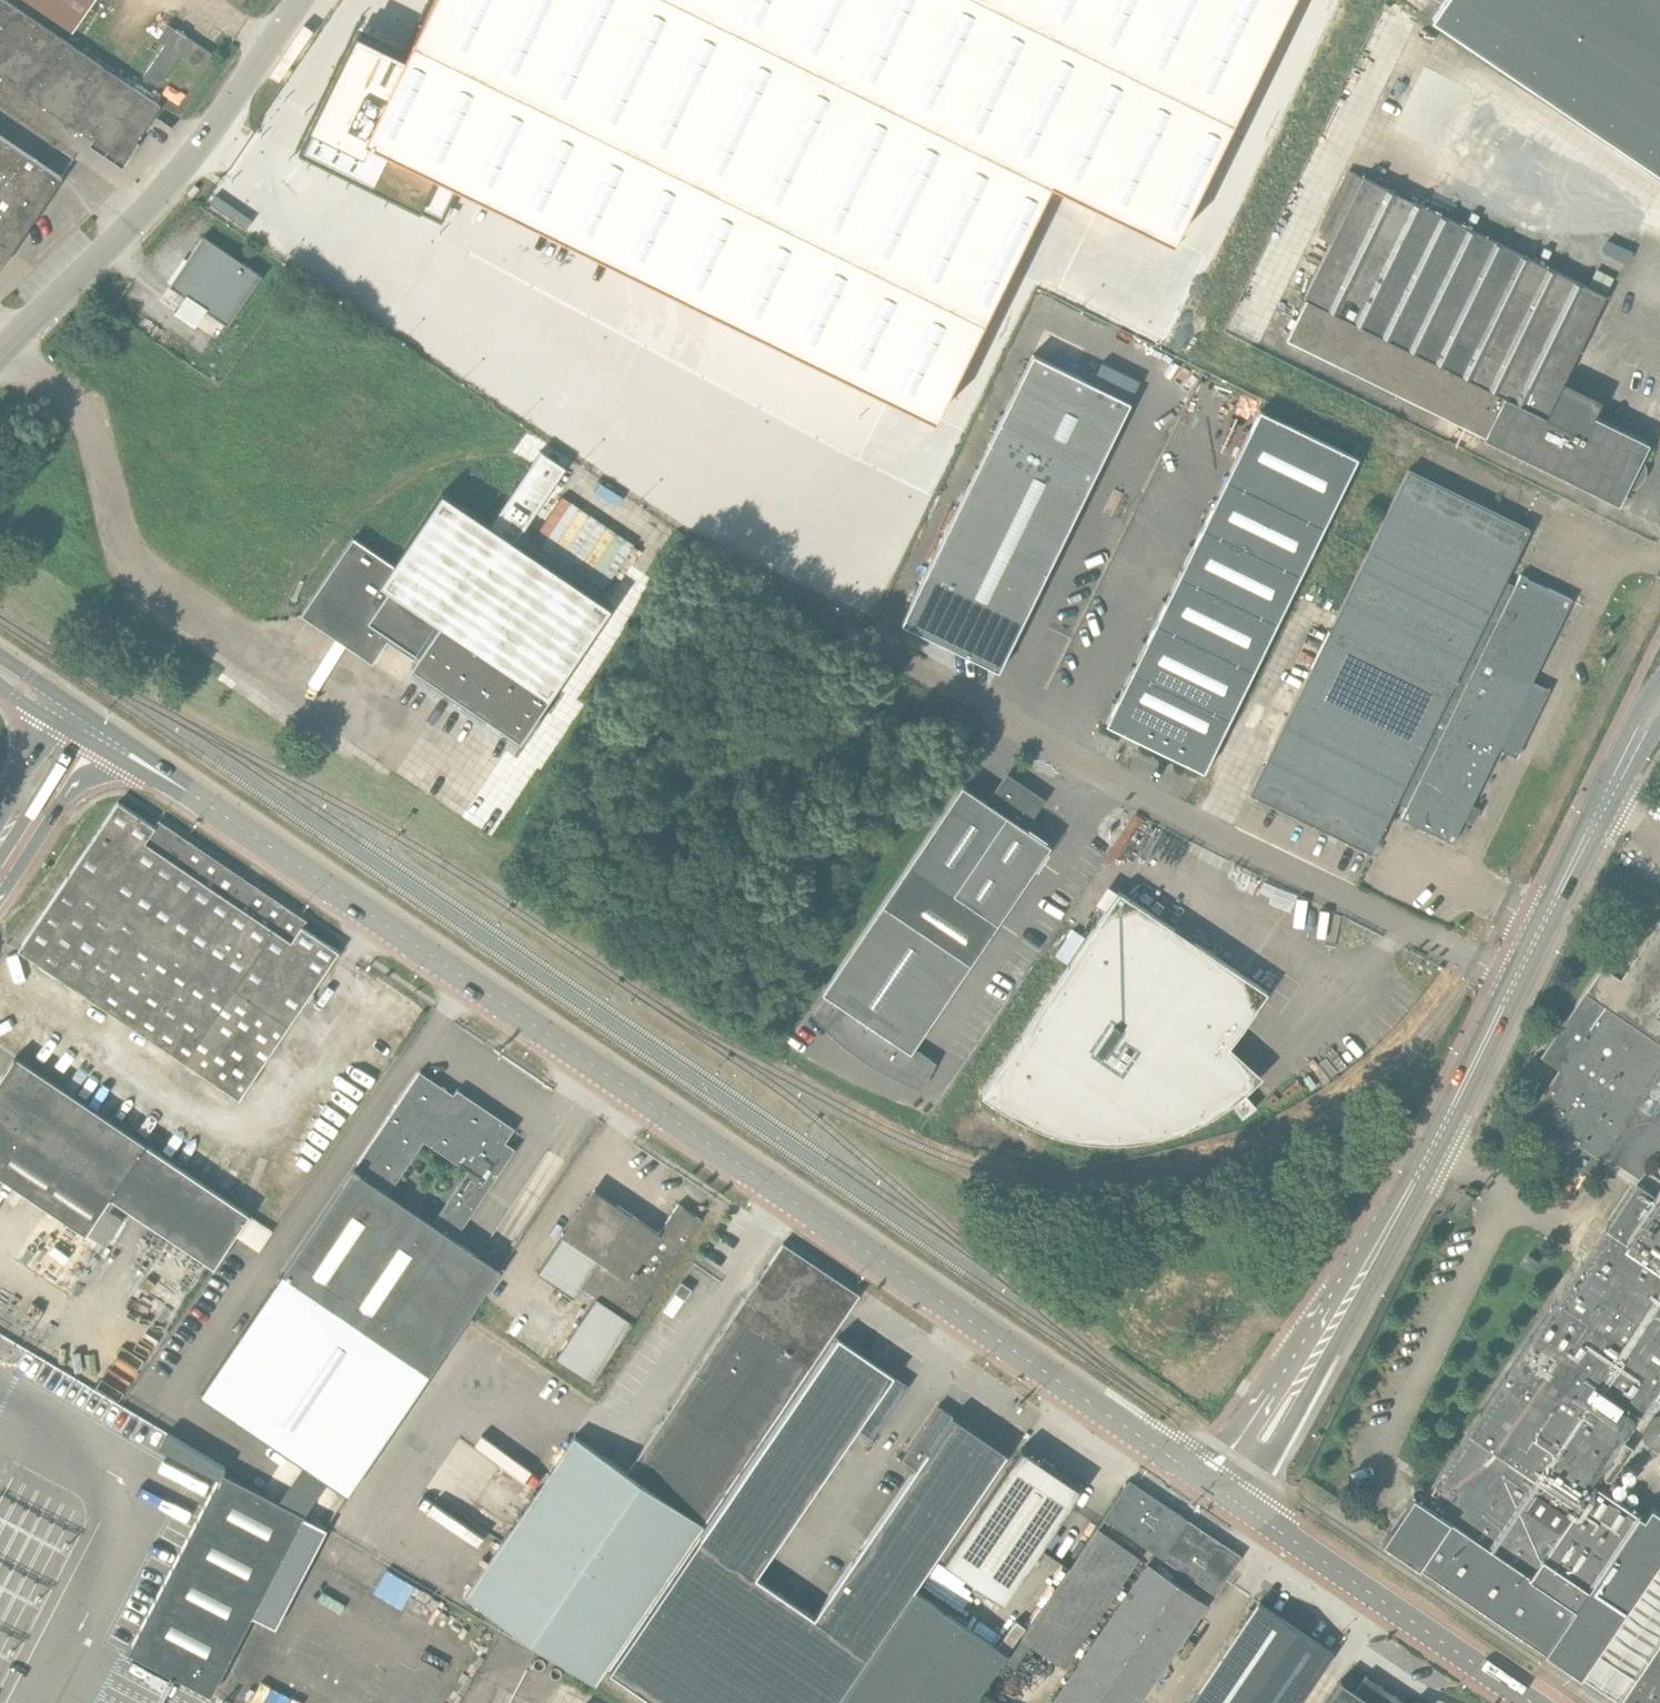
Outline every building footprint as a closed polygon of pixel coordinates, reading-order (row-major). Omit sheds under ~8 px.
[(160,106),(3,0),(0,0),(0,77),(123,160),(160,106)] [(72,31),(93,0),(26,0),(72,31)] [(410,50),(358,26),(297,151),(442,221),(461,184),(938,416),(1053,180),(1175,239),(1291,0),(434,0),(410,50)] [(1659,174),(1659,0),(1446,0),(1432,21),(1659,174)] [(164,45),(142,77),(158,87),(180,55),(201,69),(212,54),(186,37),(187,35),(177,28),(176,30),(168,24),(157,40),(164,45)] [(62,178),(0,136),(0,269),(62,178)] [(1588,288),(1536,262),(1362,177),(1361,179),(1349,173),(1317,238),(1329,244),(1302,300),(1305,301),(1287,339),(1484,436),(1483,438),(1619,505),(1648,444),(1628,434),(1594,417),(1602,400),(1564,381),(1605,296),(1614,278),(1597,269),(1588,288)] [(262,231),(293,252),(307,231),(277,211),(262,231)] [(1466,224),(1467,225),(1468,225),(1468,226),(1469,226),(1471,227),(1473,226),(1474,226),(1475,224),(1476,223),(1476,222),(1476,221),(1475,220),(1474,218),(1473,217),(1471,217),(1469,217),(1468,218),(1466,219),(1466,220),(1466,221),(1466,222),(1466,223),(1466,224)] [(204,235),(170,285),(229,325),(263,274),(204,235)] [(1299,263),(1266,248),(1229,328),(1261,343),(1299,263)] [(1031,355),(900,624),(998,671),(1128,402),(1031,355)] [(1126,363),(1100,360),(1098,379),(1124,382),(1126,363)] [(1106,724),(1203,771),(1357,458),(1259,410),(1106,724)] [(353,538),(301,615),(353,649),(360,639),(367,644),(363,649),(374,656),(389,635),(408,648),(405,652),(450,682),(447,686),(492,717),(519,678),(548,698),(610,607),(514,541),(564,467),(540,451),(491,526),(442,493),(392,565),(353,538)] [(1371,853),(1396,802),(1406,807),(1400,818),(1452,843),(1499,748),(1516,756),(1548,691),(1531,682),(1572,600),(1520,575),(1515,586),(1504,581),(1529,530),(1408,470),(1311,667),(1296,660),(1282,689),(1297,696),(1249,793),(1371,853)] [(966,751),(960,760),(969,766),(975,757),(966,751)] [(962,785),(822,992),(829,997),(817,1015),(831,1031),(847,1045),(863,1057),(881,1068),(900,1077),(920,1085),(931,1064),(911,1050),(1050,845),(1022,826),(1040,801),(1007,778),(989,804),(962,785)] [(307,921),(158,820),(154,827),(118,802),(18,949),(160,1046),(239,1099),(338,952),(302,927),(307,921)] [(1256,1108),(1244,1093),(1222,1068),(1217,1072),(1211,1064),(1228,1047),(1242,1029),(1267,992),(1119,892),(981,1096),(1000,1108),(1019,1120),(1083,1140),(1105,1142),(1127,1142),(1149,1139),(1171,1134),(1192,1126),(1212,1116),(1231,1104),(1242,1119),(1256,1108)] [(1055,956),(1066,964),(1084,938),(1073,930),(1055,956)] [(1623,993),(1605,980),(1554,1054),(1572,1067),(1535,1122),(1602,1168),(1605,1164),(1634,1184),(1423,1497),(1414,1492),(1381,1542),(1580,1674),(1616,1700),(1620,1702),(1659,1702),(1659,1529),(1594,1485),(1655,1393),(1659,1397),(1659,1015),(1656,1013),(1659,1007),(1659,938),(1623,993)] [(146,1145),(16,1057),(0,1080),(0,1112),(116,1189),(146,1145)] [(420,1072),(204,1390),(350,1489),(500,1269),(455,1238),(510,1156),(500,1149),(514,1128),(457,1090),(454,1095),(420,1072)] [(0,1112),(0,1177),(104,1247),(128,1210),(171,1239),(131,1299),(171,1326),(212,1266),(214,1268),(250,1214),(146,1145),(116,1189),(0,1112)] [(594,1190),(563,1236),(598,1260),(581,1286),(633,1321),(701,1220),(678,1204),(658,1234),(594,1190)] [(1462,1196),(1451,1212),(1456,1215),(1460,1218),(1474,1198),(1465,1192),(1462,1196)] [(595,1683),(634,1625),(860,1295),(783,1243),(627,1472),(575,1436),(466,1596),(595,1683)] [(680,1281),(673,1291),(683,1298),(690,1288),(680,1281)] [(756,1576),(857,1430),(871,1440),(909,1385),(838,1337),(610,1673),(655,1702),(669,1702),(756,1576)] [(938,1405),(901,1459),(916,1469),(815,1616),(756,1576),(669,1702),(973,1702),(1007,1653),(915,1591),(1008,1452),(938,1405)] [(1659,1414),(1652,1415),(1641,1430),(1643,1440),(1655,1448),(1659,1448),(1659,1413),(1659,1414)] [(222,1474),(225,1468),(169,1434),(161,1447),(219,1481),(222,1474)] [(1021,1449),(944,1562),(1004,1603),(1081,1489),(1021,1449)] [(304,1516),(222,1474),(219,1481),(130,1654),(210,1695),(304,1516)] [(1129,1480),(1103,1519),(1215,1595),(1241,1557),(1129,1480)] [(318,1558),(374,1591),(387,1569),(331,1536),(318,1558)] [(1207,1595),(1146,1557),(1116,1604),(1094,1589),(1080,1611),(1076,1608),(1048,1652),(1065,1662),(1041,1701),(1045,1702),(1140,1702),(1207,1595)] [(1321,1670),(1333,1654),(1258,1603),(1253,1611),(1250,1609),(1245,1617),(1248,1619),(1190,1702),(1299,1702),(1321,1670)] [(1378,1684),(1365,1676),(1355,1691),(1341,1681),(1326,1702),(1405,1702),(1378,1684)]
